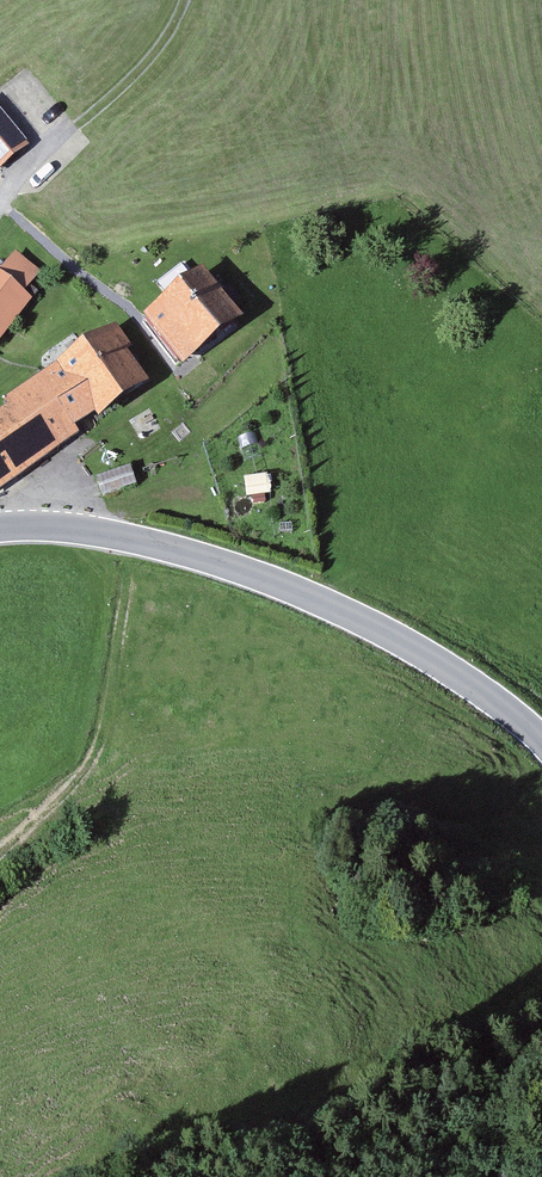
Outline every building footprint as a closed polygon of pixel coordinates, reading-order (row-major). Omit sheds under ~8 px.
[(0,114),(0,163),(24,144),(0,114)] [(30,297),(22,290),(36,271),(15,253),(0,272),(0,333),(30,297)] [(236,315),(202,273),(148,317),(181,358),(236,315)] [(0,413),(0,482),(75,430),(71,424),(96,407),(99,412),(145,380),(111,330),(9,401),(12,405),(0,413)]
